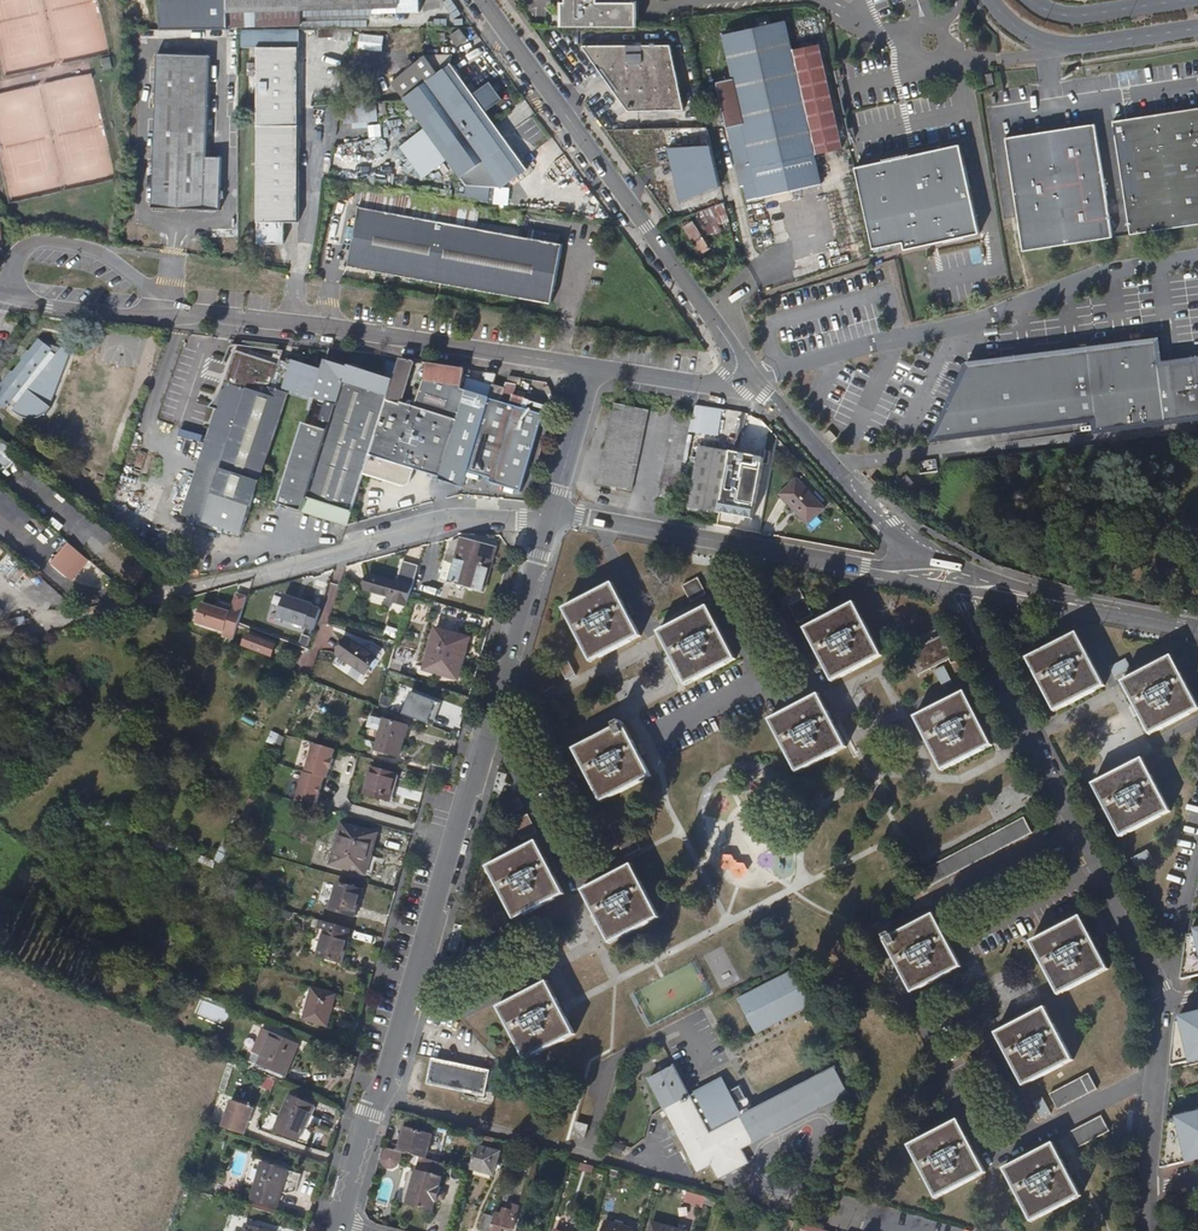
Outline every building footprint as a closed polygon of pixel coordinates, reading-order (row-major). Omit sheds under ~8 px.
[(201,0),(182,0),(183,18),(201,17),(201,0)] [(222,26),(296,23),(296,15),(295,8),(367,6),(367,13),(414,12),(414,0),(222,0),(222,26)] [(567,6),(565,5),(564,26),(642,25),(642,22),(643,2),(632,1),(632,0),(567,0),(567,6)] [(367,13),(367,6),(295,8),(296,15),(367,13)] [(446,26),(446,17),(433,18),(433,27),(446,26)] [(769,32),(767,24),(755,26),(757,34),(722,41),(731,85),(715,89),(736,194),(739,193),(742,208),(816,193),(810,163),(838,158),(817,53),(790,59),(784,29),(769,32)] [(462,38),(456,28),(446,35),(452,45),(462,38)] [(358,49),(382,50),(383,34),(358,33),(358,49)] [(681,107),(668,43),(582,43),(629,112),(681,107)] [(293,219),(294,47),(250,48),(251,220),(253,220),(253,241),(261,241),(273,241),(280,241),(279,219),(293,219)] [(110,56),(100,57),(102,69),(112,68),(110,56)] [(396,99),(449,178),(454,185),(490,189),(516,172),(477,114),(489,106),(478,89),(471,93),(465,84),(459,87),(445,66),(430,75),(419,56),(407,64),(402,67),(383,79),(396,99)] [(205,60),(153,59),(148,211),(215,212),(217,159),(203,158),(205,60)] [(398,62),(402,67),(407,64),(404,59),(398,62)] [(996,85),(994,74),(987,75),(989,86),(996,85)] [(346,124),(366,125),(366,121),(376,121),(377,103),(347,102),(346,124)] [(1195,105),(1136,117),(1107,122),(1129,232),(1197,219),(1197,121),(1195,105)] [(1111,236),(1089,125),(1001,143),(1024,254),(1111,236)] [(716,195),(705,142),(670,149),(682,202),(716,195)] [(968,171),(962,144),(867,164),(858,166),(875,247),(904,241),(906,248),(981,232),(968,171)] [(495,207),(375,188),(371,206),(488,230),(490,223),(495,207)] [(488,230),(371,206),(358,265),(560,307),(573,248),(568,247),(539,241),(529,238),(498,232),(499,225),(490,223),(488,230)] [(703,229),(697,220),(684,228),(702,257),(709,252),(703,241),(712,236),(707,227),(703,229)] [(530,232),(499,225),(498,232),(529,238),(530,232)] [(569,240),(541,234),(539,241),(568,247),(569,240)] [(823,263),(820,251),(813,253),(815,265),(823,263)] [(1157,336),(970,360),(935,431),(1096,412),(1097,424),(1197,412),(1197,355),(1160,360),(1157,336)] [(46,342),(37,355),(35,354),(28,362),(30,363),(21,375),(19,374),(6,390),(8,391),(0,401),(0,402),(13,412),(21,402),(27,406),(21,414),(24,417),(29,420),(37,422),(42,422),(45,421),(49,420),(53,418),(56,415),(58,413),(59,411),(57,410),(78,354),(70,351),(63,359),(58,354),(59,352),(46,342)] [(285,366),(240,352),(230,383),(225,393),(221,399),(225,400),(188,519),(248,538),(293,392),(319,400),(319,399),(328,371),(293,360),(288,375),(283,374),(285,366)] [(394,377),(366,473),(406,484),(408,484),(409,483),(410,482),(414,469),(438,475),(463,389),(469,367),(429,362),(427,375),(426,381),(417,407),(402,403),(415,360),(400,358),(394,377)] [(351,523),(366,473),(394,377),(332,359),(328,371),(319,399),(332,403),(325,429),(311,425),(285,507),(351,524),(351,523)] [(496,387),(497,383),(500,372),(490,370),(487,383),(496,387)] [(514,382),(517,374),(506,373),(506,375),(512,376),(511,382),(514,382)] [(525,375),(517,374),(514,382),(523,383),(525,375)] [(494,481),(505,484),(527,491),(550,413),(528,406),(531,398),(516,393),(520,383),(515,383),(509,400),(505,399),(509,386),(497,383),(496,387),(493,397),(492,399),(471,470),(496,477),(494,481)] [(493,397),(463,389),(438,475),(442,476),(441,480),(466,487),(471,470),(492,399),(493,397)] [(642,411),(609,404),(593,485),(626,492),(642,411)] [(720,435),(722,408),(692,406),(690,433),(720,435)] [(687,419),(670,416),(654,497),(670,500),(687,419)] [(17,454),(0,442),(0,464),(7,468),(17,454)] [(683,508),(704,512),(715,452),(695,449),(692,460),(688,459),(686,467),(691,469),(683,508)] [(714,514),(725,454),(715,452),(704,512),(714,514)] [(725,454),(714,514),(747,520),(757,460),(725,454)] [(921,471),(937,469),(935,459),(920,462),(921,471)] [(880,483),(871,475),(865,482),(875,490),(880,483)] [(819,506),(791,479),(776,494),(804,522),(819,506)] [(909,489),(903,480),(893,485),(899,495),(909,489)] [(488,591),(502,546),(469,536),(468,541),(464,553),(461,552),(459,560),(462,561),(456,582),(488,591)] [(92,560),(79,548),(61,569),(75,581),(92,560)] [(420,568),(404,563),(399,581),(415,586),(417,578),(420,570),(420,568)] [(430,573),(420,570),(417,578),(428,581),(430,573)] [(401,583),(372,575),(368,589),(397,597),(401,583)] [(709,599),(700,583),(684,591),(693,607),(709,599)] [(330,607),(337,586),(330,584),(323,605),(330,607)] [(640,638),(612,585),(562,611),(590,664),(640,638)] [(803,596),(799,587),(783,595),(788,604),(803,596)] [(813,614),(803,596),(788,604),(797,622),(813,614)] [(882,655),(854,602),(847,606),(805,627),(817,650),(822,660),(832,680),(882,655)] [(314,616),(285,607),(278,630),(306,639),(314,616)] [(237,654),(251,611),(241,608),(237,620),(225,617),(223,623),(213,620),(211,626),(204,624),(200,638),(227,647),(226,651),(237,654)] [(739,664),(711,612),(703,616),(663,636),(672,653),(678,664),(691,689),(739,664)] [(211,626),(213,620),(206,618),(204,624),(211,626)] [(385,626),(383,635),(395,638),(397,629),(385,626)] [(475,638),(441,628),(429,669),(464,679),(475,638)] [(1104,685),(1076,632),(1068,636),(1027,657),(1039,680),(1045,692),(1055,710),(1104,685)] [(953,656),(943,637),(909,652),(919,673),(953,656)] [(270,656),(247,648),(243,659),(266,667),(270,656)] [(378,668),(350,651),(339,669),(367,686),(378,668)] [(1171,655),(1164,659),(1122,681),(1134,704),(1140,714),(1150,733),(1197,706),(1171,655)] [(277,659),(270,656),(266,667),(273,670),(277,659)] [(1132,670),(1126,658),(1110,666),(1116,678),(1119,677),(1132,670)] [(575,678),(566,662),(557,667),(565,682),(575,678)] [(952,681),(944,665),(934,670),(942,686),(952,681)] [(976,713),(964,691),(957,695),(916,716),(943,769),(992,744),(982,725),(976,713)] [(836,727),(820,695),(778,715),(773,718),(771,719),(798,771),(846,747),(836,727)] [(640,757),(623,725),(615,729),(575,749),(602,802),(651,777),(640,757)] [(380,744),(383,732),(369,728),(365,740),(380,744)] [(266,742),(280,747),(284,736),(270,731),(266,742)] [(410,739),(383,732),(380,744),(374,763),(401,770),(410,739)] [(333,772),(335,763),(314,757),(306,786),(325,791),(327,792),(330,783),(331,783),(334,772),(333,772)] [(1169,808),(1142,757),(1134,761),(1093,782),(1106,806),(1111,816),(1121,833),(1169,808)] [(395,788),(369,780),(361,806),(388,814),(395,788)] [(296,814),(317,820),(325,791),(306,786),(305,786),(296,814)] [(524,808),(519,798),(519,799),(504,807),(509,816),(524,808)] [(537,832),(528,815),(512,823),(521,840),(536,832),(537,832)] [(640,849),(624,818),(609,825),(625,857),(640,849)] [(1036,835),(1028,819),(927,869),(934,885),(1036,835)] [(375,845),(342,836),(330,877),(364,886),(375,845)] [(547,862),(537,842),(495,864),(487,868),(515,920),(565,894),(553,873),(547,862)] [(1153,856),(1148,847),(1132,855),(1137,864),(1153,856)] [(747,875),(742,862),(735,865),(730,853),(721,857),(730,881),(747,875)] [(659,917),(631,865),(624,869),(583,890),(601,924),(611,943),(659,917)] [(360,902),(336,896),(329,922),(352,929),(360,902)] [(509,924),(503,912),(494,917),(500,928),(509,924)] [(961,966),(935,914),(927,918),(885,939),(911,991),(961,966)] [(1091,936),(1081,917),(1041,937),(1032,942),(1060,995),(1109,969),(1098,948),(1091,936)] [(349,939),(319,931),(317,938),(323,940),(320,950),(311,947),(307,963),(340,972),(349,939)] [(1189,936),(1182,984),(1197,980),(1197,934),(1189,936)] [(799,968),(737,999),(754,1033),(816,1002),(799,968)] [(562,1013),(546,984),(506,1004),(498,1008),(525,1060),(574,1035),(562,1013)] [(334,1004),(312,998),(305,1029),(327,1034),(334,1004)] [(900,1009),(895,999),(879,1007),(884,1016),(900,1009)] [(213,1007),(207,1004),(204,1010),(211,1013),(213,1007)] [(1072,1060),(1045,1008),(1038,1012),(996,1033),(1013,1065),(1023,1085),(1072,1060)] [(1177,1022),(1175,1039),(1179,1055),(1173,1056),(1171,1069),(1197,1063),(1197,1017),(1177,1022)] [(295,1052),(267,1040),(253,1072),(245,1069),(242,1075),(257,1082),(260,1075),(282,1085),(295,1052)] [(489,1070),(432,1056),(431,1060),(426,1082),(461,1091),(482,1096),(489,1070)] [(689,1093),(674,1065),(664,1070),(659,1072),(650,1077),(666,1108),(671,1118),(686,1147),(692,1159),(698,1170),(713,1163),(720,1177),(750,1162),(742,1147),(849,1092),(835,1065),(741,1114),(734,1101),(743,1097),(738,1086),(729,1091),(721,1076),(689,1093)] [(1097,1090),(1089,1074),(1050,1094),(1058,1110),(1097,1090)] [(566,1097),(558,1095),(554,1111),(562,1114),(566,1097)] [(1051,1113),(1043,1098),(1034,1102),(1042,1118),(1051,1113)] [(310,1113),(287,1103),(272,1138),(296,1148),(310,1113)] [(253,1115),(230,1107),(221,1134),(244,1142),(253,1115)] [(1166,1123),(1165,1137),(1169,1153),(1164,1154),(1162,1170),(1197,1161),(1197,1115),(1166,1123)] [(1110,1134),(1101,1116),(1069,1132),(1078,1150),(1110,1134)] [(969,1143),(957,1119),(916,1139),(908,1143),(935,1196),(984,1172),(974,1152),(969,1143)] [(588,1126),(577,1123),(573,1137),(585,1140),(588,1126)] [(403,1152),(421,1157),(424,1158),(430,1135),(403,1127),(397,1150),(403,1152)] [(608,1152),(620,1156),(625,1146),(612,1141),(608,1152)] [(1070,1176),(1052,1143),(1010,1164),(1003,1168),(1028,1220),(1079,1194),(1070,1176)] [(499,1151),(477,1144),(471,1166),(493,1172),(499,1151)] [(403,1152),(397,1150),(383,1146),(378,1162),(385,1162),(386,1163),(388,1163),(392,1163),(393,1163),(396,1161),(400,1161),(403,1152)] [(692,1159),(686,1147),(682,1149),(683,1151),(687,1158),(688,1161),(692,1159)] [(424,1158),(421,1157),(416,1170),(415,1170),(405,1204),(432,1212),(435,1201),(438,1202),(441,1188),(439,1188),(442,1178),(441,1178),(445,1164),(424,1158)] [(262,1168),(252,1165),(245,1188),(255,1191),(254,1195),(251,1207),(276,1214),(280,1200),(287,1201),(296,1199),(301,1181),(261,1170),(262,1168)] [(702,1197),(687,1193),(685,1201),(699,1205),(702,1197)] [(717,1202),(705,1199),(704,1205),(715,1208),(717,1202)] [(511,1202),(509,1209),(503,1207),(501,1213),(495,1211),(490,1230),(501,1230),(502,1226),(512,1229),(519,1205),(511,1202)] [(486,1204),(478,1230),(487,1230),(494,1206),(486,1204)] [(603,1220),(601,1230),(632,1230),(633,1229),(603,1220)]
